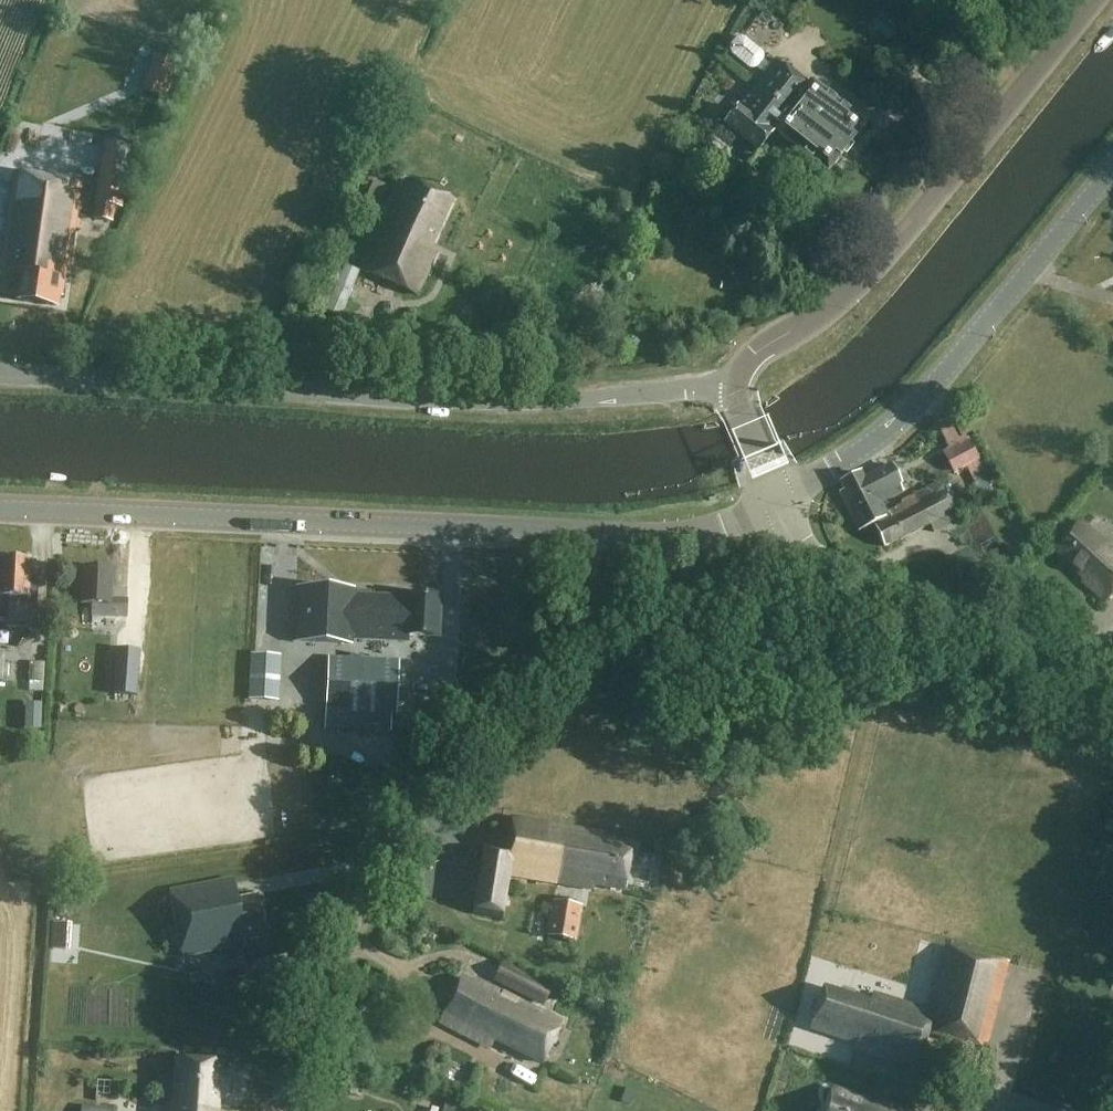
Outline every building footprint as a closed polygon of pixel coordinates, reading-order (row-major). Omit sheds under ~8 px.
[(790,111),(844,154),(866,127),(811,83),(809,86),(776,60),(770,68),(763,62),(764,60),(764,58),(763,57),(762,54),(747,42),(745,41),(742,41),(741,41),(738,41),(736,42),(734,44),(733,46),(732,47),(731,48),(731,50),(731,52),(731,53),(731,54),(732,56),(732,57),(733,58),(735,60),(747,70),(750,71),(752,71),(754,71),(756,70),(764,76),(755,87),(788,114),(790,111)] [(788,114),(755,87),(724,125),(758,152),(774,132),(828,174),(844,154),(790,111),(788,114)] [(134,139),(106,135),(95,221),(114,224),(116,209),(124,211),(134,139)] [(83,183),(14,173),(1,270),(22,273),(18,302),(57,307),(58,297),(63,298),(67,269),(71,270),(83,183)] [(454,202),(407,180),(365,273),(417,297),(437,253),(432,250),(454,202)] [(964,442),(951,419),(938,426),(950,450),(944,453),(955,475),(967,469),(978,489),(990,483),(967,441),(964,442)] [(859,532),(872,526),(888,518),(887,516),(881,506),(904,494),(891,469),(866,481),(862,475),(841,485),(847,497),(842,500),(859,532)] [(903,509),(887,516),(888,518),(872,526),(884,550),(929,526),(935,535),(957,523),(941,487),(901,506),(903,509)] [(1111,544),(1108,547),(1081,522),(1054,551),(1085,579),(1082,582),(1107,604),(1112,597),(1112,545),(1111,544)] [(0,560),(0,607),(6,607),(5,628),(35,630),(38,580),(30,579),(31,561),(0,560)] [(112,571),(81,569),(80,605),(92,606),(92,617),(127,618),(128,601),(111,600),(112,571)] [(353,592),(304,590),(301,642),(351,645),(351,639),(408,641),(408,635),(438,637),(440,599),(409,597),(409,600),(353,598),(353,592)] [(0,652),(0,683),(9,683),(10,663),(7,663),(8,653),(0,652)] [(283,657),(253,656),(251,702),(281,703),(283,657)] [(399,662),(329,659),(326,730),(392,733),(392,716),(397,716),(399,662)] [(36,664),(35,683),(49,684),(50,664),(36,664)] [(603,834),(511,819),(505,851),(485,847),(474,912),(503,917),(510,878),(594,892),(595,886),(625,892),(633,845),(602,840),(603,834)] [(238,900),(235,881),(170,893),(182,959),(247,947),(246,943),(264,940),(256,897),(238,900)] [(583,907),(553,901),(546,937),(577,942),(583,907)] [(1009,965),(947,948),(929,1011),(872,995),(870,1002),(823,989),(811,1031),(857,1044),(855,1051),(918,1070),(928,1035),(985,1051),(1009,965)] [(247,977),(244,961),(200,970),(203,985),(247,977)] [(553,988),(503,963),(494,982),(544,1007),(553,988)] [(474,984),(462,978),(439,1024),(482,1045),(486,1038),(542,1065),(563,1024),(476,981),(474,984)] [(176,1061),(174,1104),(168,1104),(167,1110),(218,1110),(221,1064),(176,1061)] [(833,1089),(824,1110),(906,1110),(883,1102),(882,1105),(877,1103),(876,1105),(833,1089)] [(447,1099),(443,1110),(475,1110),(476,1109),(447,1099)]
